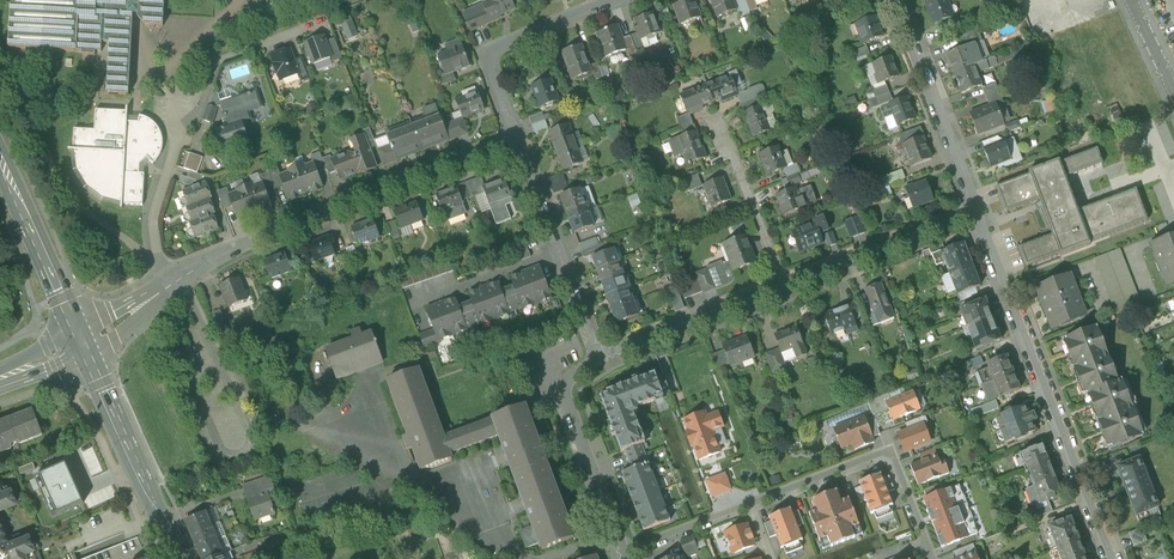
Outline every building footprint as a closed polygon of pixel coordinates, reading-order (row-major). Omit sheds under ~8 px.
[(165,0),(11,0),(11,9),(12,9),(11,11),(10,24),(11,24),(11,28),(10,28),(10,30),(10,33),(9,33),(9,46),(10,46),(10,48),(83,52),(83,55),(96,56),(96,52),(102,52),(102,43),(111,44),(110,52),(116,53),(118,25),(133,25),(134,15),(139,15),(139,18),(145,26),(164,27),(165,0)] [(273,20),(274,0),(267,0),(267,14),(252,13),(251,19),(273,20)] [(479,27),(502,18),(500,15),(514,9),(510,0),(493,0),(494,1),(483,5),(485,11),(475,15),(474,16),(479,27)] [(693,31),(704,27),(698,11),(694,0),(691,0),(674,6),(681,25),(690,22),(693,31)] [(698,11),(705,9),(702,0),(694,0),(698,11)] [(719,17),(737,11),(733,0),(712,0),(719,17)] [(750,12),(745,0),(742,0),(737,2),(742,16),(750,13),(750,12)] [(750,12),(758,9),(755,1),(754,0),(745,0),(750,12)] [(935,25),(945,21),(951,18),(947,9),(950,8),(947,0),(940,0),(927,5),(935,25)] [(463,14),(470,31),(479,27),(474,16),(475,15),(472,10),(463,14)] [(638,33),(641,41),(641,40),(660,33),(653,14),(636,20),(639,29),(637,30),(638,33)] [(945,21),(948,30),(961,25),(957,16),(951,18),(945,21)] [(875,17),(856,24),(860,36),(859,36),(859,37),(862,45),(883,37),(875,17)] [(341,23),(347,40),(359,36),(352,19),(341,23)] [(855,39),(859,37),(859,36),(860,36),(856,24),(850,27),(855,39)] [(110,52),(109,76),(130,77),(133,25),(118,25),(116,53),(110,52)] [(607,47),(611,56),(626,50),(622,39),(621,35),(618,36),(615,27),(606,31),(598,34),(603,48),(607,47)] [(958,37),(963,49),(974,45),(983,42),(978,29),(958,37)] [(638,33),(631,36),(636,50),(644,47),(641,40),(641,41),(638,33)] [(641,63),(636,50),(631,36),(622,39),(626,50),(632,67),(641,63)] [(310,57),(313,65),(331,58),(332,58),(326,42),(324,37),(305,44),(308,51),(306,51),(309,58),(310,57)] [(331,58),(333,63),(343,59),(335,39),(326,42),(332,58),(331,58)] [(298,45),(292,47),(296,60),(302,58),(298,45)] [(563,52),(574,80),(592,73),(589,66),(581,45),(563,52)] [(954,73),(954,74),(975,66),(974,66),(982,63),(974,45),(963,49),(958,51),(957,50),(951,52),(951,53),(947,55),(954,73)] [(445,75),(445,76),(452,73),(470,66),(463,47),(438,57),(445,75)] [(606,58),(611,56),(607,47),(603,48),(606,58)] [(847,54),(851,62),(866,56),(863,47),(847,54)] [(278,73),(280,72),(283,81),(299,75),(300,75),(295,61),(290,49),(271,57),(275,65),(273,67),(275,73),(278,73)] [(899,77),(891,57),(873,64),(878,75),(875,76),(879,85),(899,77)] [(299,75),(302,81),(310,78),(303,58),(295,61),(300,75),(299,75)] [(995,58),(986,61),(989,69),(997,66),(995,58)] [(977,74),(989,69),(986,61),(982,63),(974,66),(975,66),(977,74)] [(592,73),(597,86),(605,83),(598,62),(589,66),(592,73)] [(872,87),(879,85),(875,76),(878,75),(873,64),(864,67),(872,87)] [(977,74),(975,66),(954,74),(962,93),(982,86),(977,74)] [(729,74),(730,77),(731,76),(735,87),(742,84),(737,71),(729,74)] [(438,77),(442,87),(456,82),(452,73),(445,76),(445,75),(438,77)] [(129,95),(130,77),(109,76),(108,94),(129,95)] [(738,94),(735,87),(731,76),(730,77),(706,86),(712,102),(720,99),(722,102),(739,96),(738,94)] [(532,86),(541,109),(559,102),(550,79),(532,86)] [(248,88),(250,94),(256,92),(258,92),(256,85),(248,88)] [(873,90),(877,98),(889,93),(890,93),(886,85),(873,90)] [(703,106),(712,102),(706,86),(680,96),(688,115),(704,109),(703,106)] [(739,96),(742,104),(758,98),(754,88),(738,94),(739,96)] [(985,95),(987,102),(1001,96),(998,89),(985,95)] [(227,119),(229,126),(242,122),(246,121),(243,113),(262,107),(256,92),(250,94),(222,104),(222,105),(225,113),(223,114),(224,117),(225,119),(227,119)] [(208,106),(217,109),(217,107),(222,105),(222,104),(218,93),(211,96),(207,106),(208,106)] [(457,101),(464,118),(484,110),(478,93),(457,101)] [(892,101),(889,93),(877,98),(876,98),(879,106),(892,101)] [(1003,102),(1001,96),(987,102),(989,107),(996,105),(1003,102)] [(77,110),(87,111),(87,97),(77,97),(77,110)] [(761,106),(758,98),(742,104),(745,113),(761,106)] [(869,101),(872,109),(879,106),(876,98),(869,101)] [(894,116),(898,126),(916,119),(908,98),(890,105),(894,116)] [(768,104),(761,106),(764,114),(771,111),(768,104)] [(885,119),(894,116),(890,105),(880,109),(884,120),(885,119)] [(970,115),(977,134),(1003,124),(1004,124),(996,105),(989,107),(970,115)] [(203,121),(212,124),(217,109),(208,106),(203,121)] [(771,131),(764,114),(761,106),(745,113),(744,113),(754,137),(771,131)] [(123,205),(143,206),(145,174),(140,174),(140,164),(147,158),(151,162),(153,165),(157,161),(161,156),(163,149),(163,140),(160,131),(154,122),(147,118),(140,116),(140,117),(139,123),(128,122),(128,117),(128,108),(127,107),(126,112),(96,110),(95,130),(75,129),(74,149),(69,149),(69,151),(71,151),(76,151),(78,170),(88,186),(104,198),(122,202),(121,207),(121,209),(123,209),(123,205)] [(427,121),(413,127),(422,149),(437,143),(439,145),(449,141),(444,126),(436,107),(426,111),(427,121)] [(529,118),(533,131),(546,126),(542,114),(529,118)] [(674,120),(677,129),(691,124),(688,115),(674,120)] [(894,116),(885,119),(890,131),(898,128),(898,126),(894,116)] [(463,119),(455,122),(461,137),(468,134),(463,119)] [(1004,126),(1006,132),(1019,127),(1017,121),(1004,126)] [(250,147),(242,122),(229,126),(216,130),(223,151),(239,145),(240,150),(250,147)] [(449,141),(461,137),(455,122),(444,126),(449,141)] [(408,154),(422,149),(413,127),(412,123),(403,126),(405,130),(388,136),(392,145),(398,160),(408,157),(408,154)] [(694,132),(691,124),(677,129),(680,137),(694,132)] [(550,133),(557,151),(576,144),(573,135),(569,125),(550,133)] [(364,135),(370,149),(377,146),(370,128),(362,131),(364,135)] [(900,135),(903,145),(923,137),(924,137),(920,128),(900,135)] [(684,154),(688,165),(706,158),(698,139),(699,139),(697,131),(694,132),(680,137),(678,138),(684,154)] [(573,135),(576,144),(582,142),(579,133),(573,135)] [(363,174),(370,171),(369,169),(376,166),(370,149),(364,135),(352,140),(356,150),(350,153),(357,171),(361,169),(363,174)] [(931,159),(923,137),(903,145),(912,167),(931,159)] [(684,154),(678,138),(668,142),(675,158),(684,154)] [(1013,138),(1004,142),(1010,160),(999,164),(1001,169),(1016,163),(1015,163),(1020,161),(1016,151),(1014,151),(1013,149),(1016,147),(1013,138)] [(588,160),(582,142),(576,144),(583,162),(588,160)] [(991,168),(999,164),(1010,160),(1004,142),(984,150),(991,168)] [(583,162),(576,144),(557,151),(564,171),(583,164),(583,162)] [(378,151),(384,166),(398,160),(392,145),(378,151)] [(768,173),(769,175),(783,170),(787,168),(778,147),(761,154),(765,165),(764,166),(767,174),(768,173)] [(101,202),(121,207),(122,202),(104,198),(88,186),(78,170),(76,151),(71,151),(73,170),(84,189),(101,202)] [(185,166),(189,153),(184,151),(180,165),(185,166)] [(1098,151),(1061,165),(1067,181),(1104,167),(1098,151)] [(318,173),(327,170),(323,159),(320,153),(311,157),(313,163),(314,163),(318,173)] [(357,173),(357,171),(350,153),(332,159),(332,160),(336,172),(337,172),(341,180),(357,173)] [(203,158),(190,154),(185,169),(190,171),(198,174),(203,158)] [(331,156),(323,159),(327,170),(329,175),(336,172),(332,160),(332,159),(331,156)] [(294,161),(296,168),(305,165),(302,157),(294,161)] [(140,174),(145,174),(145,167),(151,162),(147,158),(140,164),(140,174)] [(1079,212),(1067,181),(1061,165),(1060,162),(1030,173),(1031,174),(1041,200),(1054,234),(1061,254),(1061,255),(1091,244),(1090,242),(1079,212)] [(305,165),(296,168),(306,193),(313,191),(314,193),(322,190),(321,188),(323,187),(318,173),(314,163),(313,163),(306,166),(305,165)] [(783,170),(787,179),(798,175),(802,173),(799,164),(787,168),(783,170)] [(300,196),(306,193),(296,168),(288,171),(289,172),(281,175),(280,176),(284,186),(289,200),(291,199),(292,201),(300,198),(300,196)] [(279,169),(269,173),(276,190),(284,186),(280,176),(281,175),(279,169)] [(887,176),(890,185),(906,179),(902,170),(887,176)] [(190,171),(187,178),(195,181),(200,183),(203,176),(198,174),(190,171)] [(267,193),(276,190),(269,173),(259,176),(262,183),(264,183),(267,193)] [(549,179),(552,187),(565,182),(562,174),(549,179)] [(1007,212),(1041,200),(1031,174),(998,187),(1007,212)] [(684,181),(688,191),(702,185),(698,175),(684,181)] [(801,182),(798,175),(787,179),(790,187),(801,182)] [(193,187),(195,181),(187,178),(182,176),(180,182),(193,187)] [(483,177),(475,181),(480,195),(485,193),(483,188),(487,187),(483,177)] [(704,185),(713,208),(732,200),(728,192),(729,192),(725,182),(724,182),(723,178),(704,185)] [(485,193),(490,208),(501,204),(502,208),(503,207),(514,203),(505,180),(487,187),(483,188),(485,193)] [(472,198),(480,195),(475,181),(467,184),(472,198)] [(905,188),(913,209),(934,201),(927,181),(914,186),(913,185),(905,188)] [(568,190),(565,182),(552,187),(555,195),(568,190)] [(185,198),(189,207),(210,199),(212,198),(206,183),(183,192),(185,198)] [(254,185),(246,188),(255,214),(262,211),(263,213),(272,210),(271,208),(273,207),(267,193),(264,183),(262,183),(254,186),(254,185)] [(462,201),(472,198),(467,184),(456,188),(457,189),(458,189),(462,201)] [(589,187),(580,191),(584,199),(582,200),(584,207),(588,206),(589,209),(596,206),(589,187)] [(811,187),(796,193),(799,199),(802,198),(805,208),(817,203),(811,187)] [(219,195),(225,210),(234,207),(230,196),(231,195),(228,188),(218,192),(219,195)] [(249,216),(255,214),(246,188),(237,192),(237,193),(231,195),(230,196),(234,207),(239,220),(241,219),(241,221),(250,218),(249,216)] [(436,195),(443,213),(464,205),(462,201),(458,189),(457,189),(447,194),(446,192),(436,195)] [(561,196),(569,217),(588,209),(589,209),(588,206),(584,207),(582,200),(584,199),(580,191),(580,189),(561,196)] [(785,216),(805,208),(802,198),(799,199),(796,193),(795,189),(777,195),(785,216)] [(1135,191),(1079,212),(1090,242),(1147,221),(1135,191)] [(189,207),(185,198),(183,199),(180,202),(181,207),(185,209),(186,208),(189,207)] [(189,214),(192,223),(213,214),(215,214),(210,199),(189,207),(186,208),(189,214)] [(394,212),(400,230),(424,221),(418,203),(394,212)] [(508,221),(503,207),(502,208),(501,204),(490,208),(497,225),(508,221)] [(467,213),(464,205),(443,213),(446,221),(467,213)] [(594,227),(588,209),(569,217),(575,234),(594,227)] [(898,212),(902,224),(911,221),(906,209),(898,212)] [(192,223),(189,214),(185,215),(183,219),(184,222),(187,224),(190,223),(192,223)] [(219,230),(213,214),(192,223),(190,223),(193,230),(196,238),(219,230)] [(859,216),(845,222),(852,239),(866,233),(859,216)] [(816,224),(820,235),(828,232),(823,218),(814,222),(815,224),(816,224)] [(352,228),(358,245),(380,237),(373,219),(352,228)] [(387,224),(392,237),(399,235),(394,222),(387,224)] [(793,233),(800,252),(823,243),(820,235),(816,224),(815,224),(793,233)] [(196,238),(193,230),(190,231),(188,235),(189,239),(192,240),(196,239),(196,238)] [(825,236),(829,247),(836,245),(832,233),(825,236)] [(1027,266),(1061,254),(1054,234),(1020,247),(1027,266)] [(308,244),(315,262),(336,254),(329,236),(308,244)] [(725,245),(731,262),(735,271),(756,263),(746,236),(725,245)] [(1168,286),(1173,283),(1173,237),(1153,245),(1168,286)] [(579,243),(582,251),(595,247),(592,239),(579,243)] [(964,244),(942,252),(944,256),(946,263),(950,274),(972,265),(964,244)] [(515,250),(517,256),(520,254),(529,251),(527,245),(515,250)] [(347,249),(352,262),(358,259),(354,246),(347,249)] [(597,253),(595,247),(582,251),(585,258),(597,253)] [(593,258),(598,270),(617,263),(612,250),(593,258)] [(1108,255),(1129,308),(1142,303),(1120,250),(1108,255)] [(520,254),(523,261),(531,257),(529,251),(520,254)] [(937,266),(940,265),(938,258),(944,256),(942,252),(933,256),(937,266)] [(264,262),(271,280),(293,271),(286,253),(264,262)] [(1095,260),(1116,313),(1128,308),(1108,255),(1095,260)] [(946,263),(944,256),(938,258),(940,265),(946,263)] [(397,277),(402,290),(454,272),(450,259),(397,277)] [(736,275),(735,271),(731,262),(724,265),(722,261),(707,267),(708,269),(710,275),(711,275),(716,289),(716,290),(729,285),(733,283),(735,279),(736,275)] [(598,270),(602,283),(622,275),(617,263),(598,270)] [(950,274),(951,277),(957,291),(958,295),(976,288),(980,286),(972,265),(950,274)] [(540,267),(526,273),(538,304),(552,299),(540,267)] [(696,274),(699,280),(710,275),(708,269),(696,274)] [(523,309),(538,304),(526,273),(512,278),(515,288),(508,290),(516,310),(523,308),(523,309)] [(602,283),(608,297),(627,289),(622,275),(602,283)] [(699,280),(703,292),(704,294),(716,289),(711,275),(710,275),(699,280)] [(949,294),(957,291),(951,277),(947,278),(948,280),(944,282),(949,294)] [(1038,289),(1054,329),(1085,317),(1079,300),(1080,300),(1077,293),(1076,293),(1069,277),(1038,289)] [(222,285),(231,307),(249,300),(240,278),(222,285)] [(699,280),(693,282),(697,294),(703,292),(699,280)] [(693,282),(686,285),(691,297),(697,294),(693,282)] [(509,313),(516,310),(508,290),(502,293),(498,283),(484,288),(495,320),(510,314),(509,313)] [(685,299),(691,297),(686,285),(680,287),(685,299)] [(872,304),(878,321),(892,315),(887,302),(888,300),(887,297),(885,297),(881,286),(867,292),(872,304)] [(630,288),(627,289),(632,302),(634,301),(639,299),(634,287),(630,289),(630,288)] [(481,325),(495,320),(484,288),(469,294),(473,304),(466,306),(474,326),(480,324),(481,325)] [(979,295),(976,288),(958,295),(961,302),(979,295)] [(608,297),(612,309),(632,302),(627,289),(608,297)] [(672,298),(677,310),(684,308),(679,295),(672,298)] [(456,299),(441,304),(453,336),(468,330),(467,329),(474,326),(466,306),(459,308),(456,299)] [(961,309),(965,319),(968,327),(993,318),(989,309),(985,300),(961,309)] [(640,315),(634,301),(632,302),(637,316),(640,315)] [(637,316),(632,302),(612,309),(618,324),(637,316)] [(850,309),(853,318),(860,315),(859,313),(860,312),(856,303),(847,306),(848,309),(850,309)] [(440,341),(453,336),(441,304),(427,310),(435,330),(439,341),(440,341)] [(865,307),(872,323),(878,321),(872,304),(865,307)] [(825,315),(833,336),(847,330),(849,334),(858,330),(853,318),(850,309),(848,309),(841,312),(841,310),(835,313),(835,312),(825,315)] [(213,314),(222,337),(230,334),(221,311),(213,314)] [(545,323),(548,330),(561,325),(558,318),(545,323)] [(993,318),(968,327),(971,336),(977,350),(1001,341),(997,331),(998,331),(993,318)] [(781,353),(782,353),(793,348),(804,344),(797,327),(775,336),(780,349),(781,353)] [(1079,374),(1087,395),(1122,381),(1121,381),(1118,382),(1097,328),(1066,340),(1061,342),(1060,344),(1062,348),(1064,349),(1068,347),(1076,367),(1074,368),(1073,371),(1074,374),(1076,375),(1079,374)] [(326,350),(337,379),(356,372),(353,365),(360,362),(363,370),(383,362),(377,344),(376,341),(373,333),(363,336),(360,330),(351,334),(354,340),(326,350)] [(420,336),(425,350),(441,344),(440,341),(439,341),(435,330),(420,336)] [(835,339),(849,334),(847,330),(833,336),(835,339)] [(731,365),(731,366),(755,357),(747,337),(724,346),(725,350),(731,365)] [(804,344),(793,348),(796,356),(797,358),(797,359),(808,355),(804,344)] [(793,357),(796,356),(793,348),(782,353),(785,363),(794,359),(793,357)] [(766,354),(772,375),(788,369),(785,363),(782,353),(781,353),(780,349),(766,354)] [(713,355),(719,369),(731,365),(725,350),(713,355)] [(808,360),(811,370),(826,365),(822,355),(808,360)] [(989,369),(994,381),(1015,373),(1008,355),(987,363),(989,369)] [(981,356),(966,363),(969,371),(984,365),(981,356)] [(353,365),(356,372),(363,370),(360,362),(353,365)] [(452,459),(450,454),(444,438),(419,369),(388,380),(409,436),(404,438),(408,450),(414,448),(422,471),(452,459)] [(978,372),(983,385),(994,381),(989,369),(978,372)] [(1021,389),(1015,373),(994,381),(1000,398),(1021,389)] [(615,436),(622,452),(625,451),(642,445),(646,443),(645,442),(640,444),(636,433),(641,431),(635,414),(638,412),(637,408),(656,401),(654,397),(662,394),(663,398),(664,398),(663,394),(657,378),(655,374),(641,379),(640,376),(633,379),(634,382),(608,392),(611,400),(604,402),(603,402),(613,428),(610,429),(613,437),(615,436)] [(657,378),(663,394),(670,392),(664,375),(657,378)] [(1000,398),(994,381),(983,385),(990,402),(1000,398)] [(1143,436),(1122,381),(1087,395),(1091,394),(1098,414),(1096,415),(1095,417),(1097,421),(1099,422),(1101,421),(1109,441),(1104,443),(1103,445),(1104,448),(1107,449),(1111,447),(1112,448),(1143,436)] [(914,392),(892,401),(887,403),(890,410),(894,421),(921,410),(920,409),(927,406),(921,391),(914,393),(914,392)] [(601,395),(604,402),(611,400),(608,392),(601,395)] [(874,416),(890,410),(887,403),(892,401),(889,395),(869,403),(874,416)] [(978,408),(981,416),(999,409),(996,401),(978,408)] [(974,418),(981,416),(978,408),(976,404),(970,406),(974,418)] [(500,436),(533,527),(540,544),(542,550),(575,539),(528,412),(526,406),(493,418),(494,420),(500,436)] [(996,419),(1006,443),(1016,439),(1017,442),(1026,438),(1025,436),(1036,432),(1032,423),(1037,421),(1034,414),(1030,416),(1026,407),(1016,411),(1015,409),(1005,412),(1006,415),(996,419)] [(32,409),(9,418),(18,441),(19,444),(43,435),(32,409)] [(706,413),(684,421),(689,432),(686,433),(691,446),(693,445),(699,461),(721,453),(718,445),(713,432),(721,428),(724,427),(718,413),(707,417),(706,413)] [(905,424),(908,431),(924,425),(928,423),(926,416),(905,424)] [(18,441),(9,418),(8,417),(0,420),(0,453),(10,449),(8,445),(18,441)] [(853,445),(855,451),(875,443),(873,438),(866,422),(865,418),(834,430),(842,449),(853,445)] [(866,422),(873,438),(880,435),(874,419),(866,422)] [(494,420),(472,428),(477,444),(500,436),(494,420)] [(908,431),(898,434),(905,452),(930,443),(924,425),(908,431)] [(477,444),(472,428),(461,432),(444,438),(450,454),(477,444)] [(726,442),(721,428),(713,432),(718,445),(726,442)] [(645,442),(641,431),(636,433),(640,444),(645,442)] [(625,451),(630,462),(646,456),(642,445),(625,451)] [(1029,471),(1031,470),(1049,463),(1045,453),(1046,453),(1043,446),(1037,448),(1027,451),(1027,452),(1020,455),(1024,467),(1027,465),(1029,471)] [(919,455),(922,462),(937,456),(935,449),(919,455)] [(1019,468),(1024,467),(1020,455),(1015,457),(1019,468)] [(630,462),(632,469),(649,463),(646,456),(630,462)] [(911,466),(918,486),(950,474),(944,458),(939,460),(937,456),(922,462),(911,466)] [(1138,516),(1140,521),(1149,518),(1147,512),(1159,508),(1140,459),(1118,467),(1137,516),(1138,516)] [(34,463),(18,469),(21,476),(36,470),(34,463)] [(622,473),(627,488),(655,477),(649,463),(632,469),(622,473)] [(1031,470),(1037,486),(1055,479),(1056,478),(1050,463),(1049,463),(1031,470)] [(67,464),(35,478),(53,517),(84,503),(67,464)] [(882,475),(881,474),(880,475),(861,482),(860,482),(860,484),(860,483),(862,487),(867,501),(872,513),(871,513),(872,514),(873,514),(874,513),(891,507),(892,506),(893,506),(893,505),(888,493),(883,479),(881,475),(882,475)] [(725,475),(707,482),(713,497),(731,491),(725,475)] [(783,485),(779,476),(767,480),(771,489),(783,485)] [(889,476),(883,479),(888,493),(895,490),(889,476)] [(627,488),(633,502),(660,492),(655,477),(627,488)] [(258,482),(260,490),(266,488),(269,495),(276,493),(271,478),(258,482)] [(1062,496),(1055,479),(1037,486),(1035,487),(1042,504),(1048,501),(1048,502),(1057,498),(1062,496)] [(244,487),(247,494),(252,493),(260,490),(258,482),(244,487)] [(927,498),(923,500),(928,510),(927,510),(927,511),(928,511),(932,522),(931,522),(932,523),(938,536),(937,537),(942,548),(960,541),(978,534),(959,486),(937,494),(927,498)] [(867,501),(862,487),(855,489),(860,503),(867,501)] [(1033,507),(1042,504),(1035,487),(1026,490),(1033,507)] [(14,507),(14,506),(9,492),(8,493),(7,489),(3,488),(0,489),(0,512),(14,507)] [(274,512),(269,495),(266,488),(260,490),(252,493),(254,499),(249,501),(255,519),(274,512)] [(924,492),(927,498),(937,494),(934,488),(924,492)] [(828,538),(832,547),(855,538),(852,529),(860,526),(849,499),(843,502),(839,492),(837,492),(837,491),(813,500),(814,502),(812,502),(816,512),(810,514),(820,541),(828,538)] [(633,502),(638,516),(665,506),(660,492),(633,502)] [(1037,509),(1041,518),(1053,513),(1048,502),(1048,501),(1042,504),(1043,507),(1037,509)] [(671,521),(665,506),(638,516),(644,531),(671,521)] [(891,507),(874,513),(877,520),(893,513),(891,507)] [(1162,516),(1159,508),(1147,512),(1149,518),(1150,520),(1162,516)] [(770,517),(769,517),(770,519),(770,518),(771,522),(777,536),(782,548),(781,548),(782,549),(783,549),(783,548),(784,548),(801,542),(802,541),(803,541),(803,540),(802,540),(798,528),(792,514),(791,510),(791,509),(790,509),(790,510),(770,517)] [(799,511),(792,514),(798,528),(804,525),(799,511)] [(185,520),(192,535),(211,527),(205,512),(185,520)] [(1050,527),(1058,547),(1079,539),(1071,519),(1050,527)] [(777,536),(771,522),(765,524),(770,538),(777,536)] [(726,533),(735,530),(732,523),(712,531),(715,538),(726,533)] [(735,530),(726,533),(734,554),(745,550),(755,546),(752,539),(749,532),(747,525),(735,530)] [(33,557),(31,553),(32,553),(27,539),(11,544),(8,546),(3,533),(1,527),(0,526),(0,558),(32,558),(33,557)] [(852,529),(855,538),(863,535),(860,526),(852,529)] [(217,540),(211,527),(192,535),(198,549),(217,540)] [(527,549),(540,544),(533,527),(520,532),(527,549)] [(1128,534),(1134,547),(1147,542),(1142,528),(1128,534)] [(680,541),(686,555),(699,550),(694,536),(680,541)] [(828,538),(820,541),(823,550),(832,547),(828,538)] [(1062,558),(1077,558),(1086,556),(1082,547),(1079,539),(1058,547),(1062,558)] [(217,540),(198,549),(202,558),(214,558),(223,555),(217,540)] [(801,542),(784,548),(787,555),(803,548),(801,542)] [(956,558),(960,558),(976,553),(977,553),(974,545),(954,552),(956,558)] [(745,550),(734,554),(731,555),(733,558),(741,558),(747,557),(745,550)]
